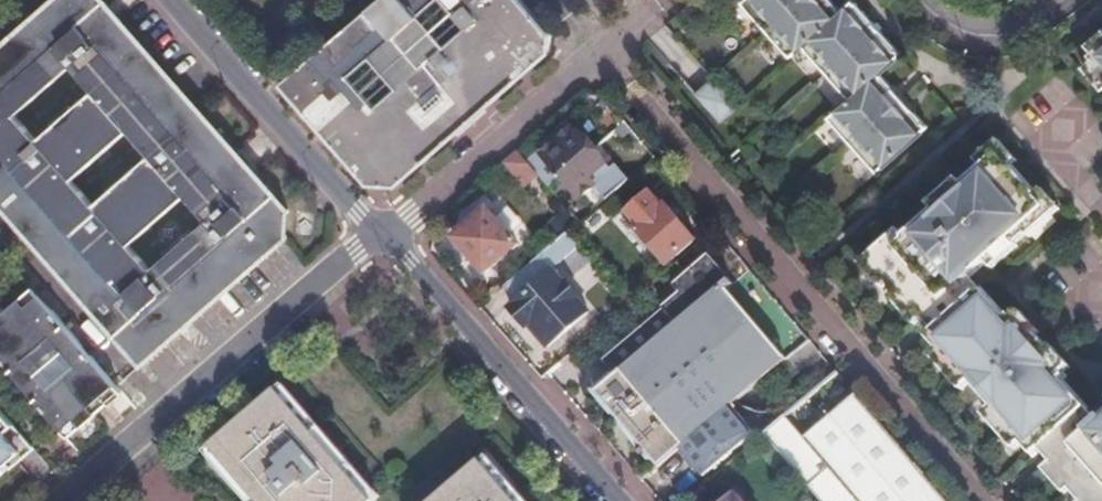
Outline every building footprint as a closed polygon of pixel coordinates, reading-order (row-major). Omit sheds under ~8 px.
[(139,362),(285,238),(286,212),(104,0),(53,0),(0,47),(0,201),(139,362)] [(520,0),(378,0),(373,4),(280,82),(369,184),(396,186),(475,118),(550,52),(551,36),(520,0)] [(915,110),(913,108),(911,109),(892,89),(894,87),(892,85),(880,71),(901,52),(854,0),(851,0),(840,10),(832,0),(743,0),(742,1),(790,55),(803,44),(850,96),(829,116),(877,170),(928,125),(915,110)] [(1092,48),(1101,40),(1101,27),(1086,41),(1092,48)] [(1092,48),(1089,52),(1092,56),(1101,67),(1101,40),(1092,48)] [(1101,71),(1101,70),(1101,67),(1092,56),(1083,64),(1101,85),(1101,72),(1101,71)] [(712,77),(694,93),(720,121),(737,104),(712,77)] [(913,108),(915,110),(917,108),(895,82),(892,85),(894,87),(892,89),(911,109),(913,108)] [(526,163),(537,175),(547,186),(559,175),(591,148),(578,134),(562,148),(554,140),(526,163)] [(1011,162),(1011,163),(1017,158),(999,139),(976,159),(982,166),(999,152),(1009,163),(1011,162)] [(603,199),(625,180),(613,164),(608,168),(591,148),(559,175),(578,198),(593,185),(603,199)] [(518,152),(504,164),(523,187),(537,175),(526,163),(518,152)] [(925,316),(971,275),(987,260),(998,251),(1047,206),(1037,195),(1038,193),(1037,192),(1011,163),(1011,162),(1009,163),(999,152),(982,166),(964,183),(963,184),(964,186),(937,210),(935,208),(935,209),(905,235),(901,239),(872,265),(888,282),(899,295),(900,295),(903,293),(923,316),(924,317),(925,316)] [(963,184),(964,183),(959,178),(930,204),(935,209),(935,208),(937,210),(964,186),(963,184)] [(998,251),(987,260),(993,267),(1019,244),(1017,241),(1027,232),(1029,235),(1060,207),(1043,187),(1037,192),(1038,193),(1037,195),(1047,206),(998,251)] [(632,229),(662,264),(693,238),(663,202),(659,206),(647,190),(623,211),(635,226),(632,229)] [(455,239),(484,273),(516,246),(486,210),(455,239)] [(883,286),(888,282),(872,265),(901,239),(905,235),(899,228),(894,232),(861,262),(883,286)] [(540,253),(501,287),(515,302),(508,308),(544,349),(589,310),(540,253)] [(597,393),(652,456),(739,381),(747,390),(784,358),(727,290),(733,286),(707,255),(673,285),(681,293),(601,360),(616,377),(597,393)] [(935,328),(981,287),(971,275),(925,316),(935,328)] [(121,392),(31,286),(0,311),(0,357),(68,437),(121,392)] [(1043,447),(1088,407),(1089,406),(1063,378),(1067,374),(1064,371),(1046,351),(1043,353),(1031,339),(1033,336),(1015,316),(1012,313),(1008,316),(982,287),(981,287),(935,328),(928,334),(940,348),(971,382),(971,383),(973,381),(994,404),(992,406),(993,407),(1022,440),(1035,454),(1043,447)] [(916,323),(923,316),(903,293),(900,295),(899,295),(894,299),(916,323)] [(1046,351),(1064,371),(1071,365),(1053,344),(1050,347),(1038,332),(1040,330),(1021,309),(1015,316),(1033,336),(1031,339),(1043,353),(1046,351)] [(964,388),(971,382),(940,348),(933,354),(964,388)] [(739,381),(652,456),(660,465),(698,433),(703,439),(708,435),(726,456),(753,431),(731,404),(747,390),(739,381)] [(256,500),(370,500),(277,390),(209,447),(256,500)] [(857,394),(805,438),(784,413),(774,422),(760,433),(761,435),(819,500),(948,500),(857,394)] [(1015,446),(1022,440),(993,407),(986,413),(1015,446)] [(1053,459),(1099,419),(1088,407),(1043,447),(1053,459)] [(29,443),(0,410),(0,468),(29,443)] [(1099,419),(1053,459),(1052,460),(1053,460),(1075,485),(1072,487),(1073,488),(1084,500),(1101,500),(1101,416),(1099,419)] [(785,500),(819,500),(761,435),(742,451),(785,500)] [(29,443),(0,468),(0,475),(33,447),(29,443)] [(478,460),(431,500),(512,500),(478,460)] [(1075,485),(1053,460),(1045,468),(1067,493),(1073,488),(1072,487),(1075,485)] [(734,491),(722,500),(743,500),(734,491)]
